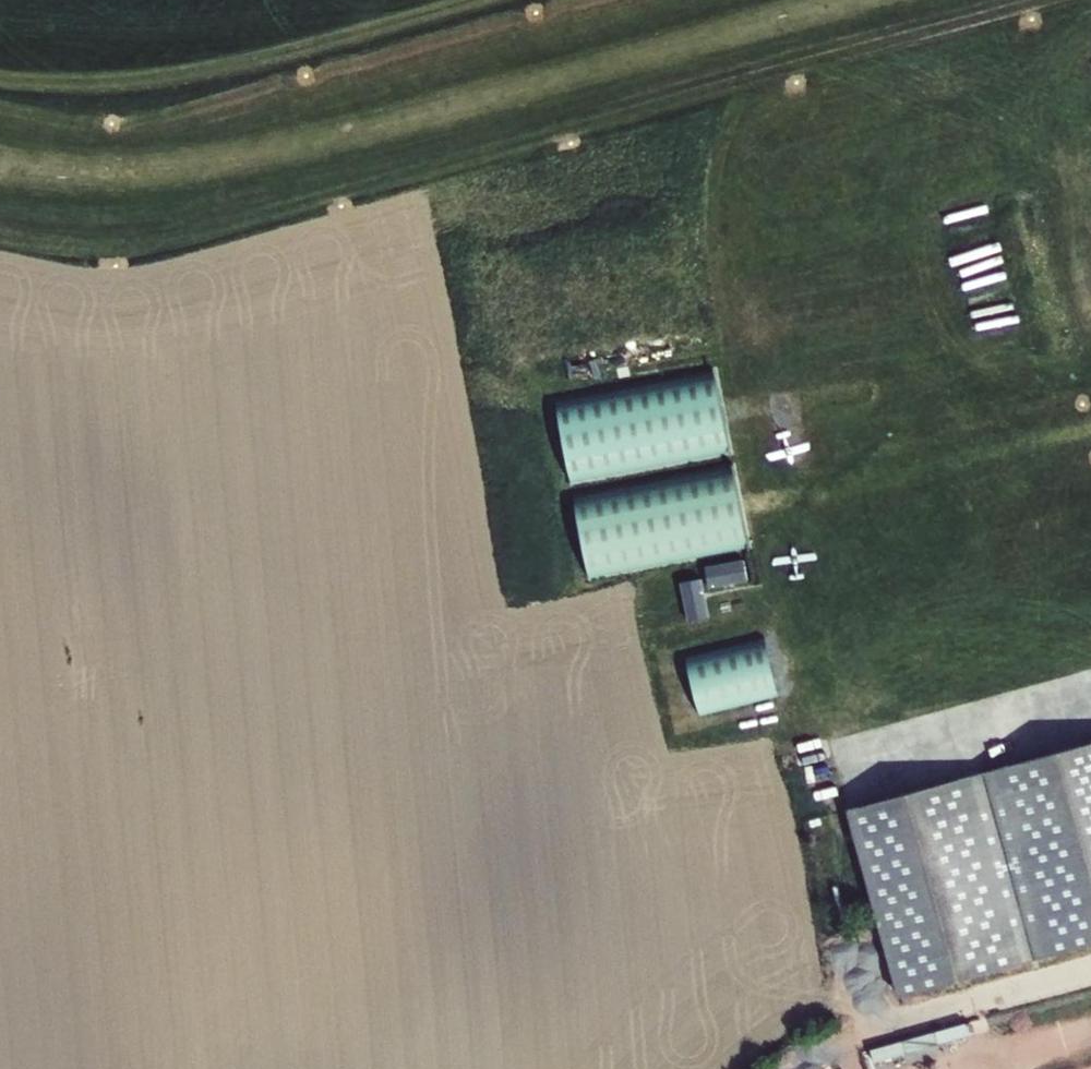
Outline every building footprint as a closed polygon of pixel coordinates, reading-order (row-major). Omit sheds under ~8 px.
[(559,398),(575,486),(733,455),(715,369),(559,398)] [(732,467),(574,498),(589,579),(748,549),(732,467)] [(703,566),(707,587),(747,579),(742,558),(703,566)] [(765,639),(683,659),(697,718),(779,698),(765,639)] [(843,809),(874,922),(944,990),(945,991),(1090,951),(1090,740),(843,809)] [(870,917),(870,918),(891,1001),(940,991),(944,990),(874,922),(870,917)]
